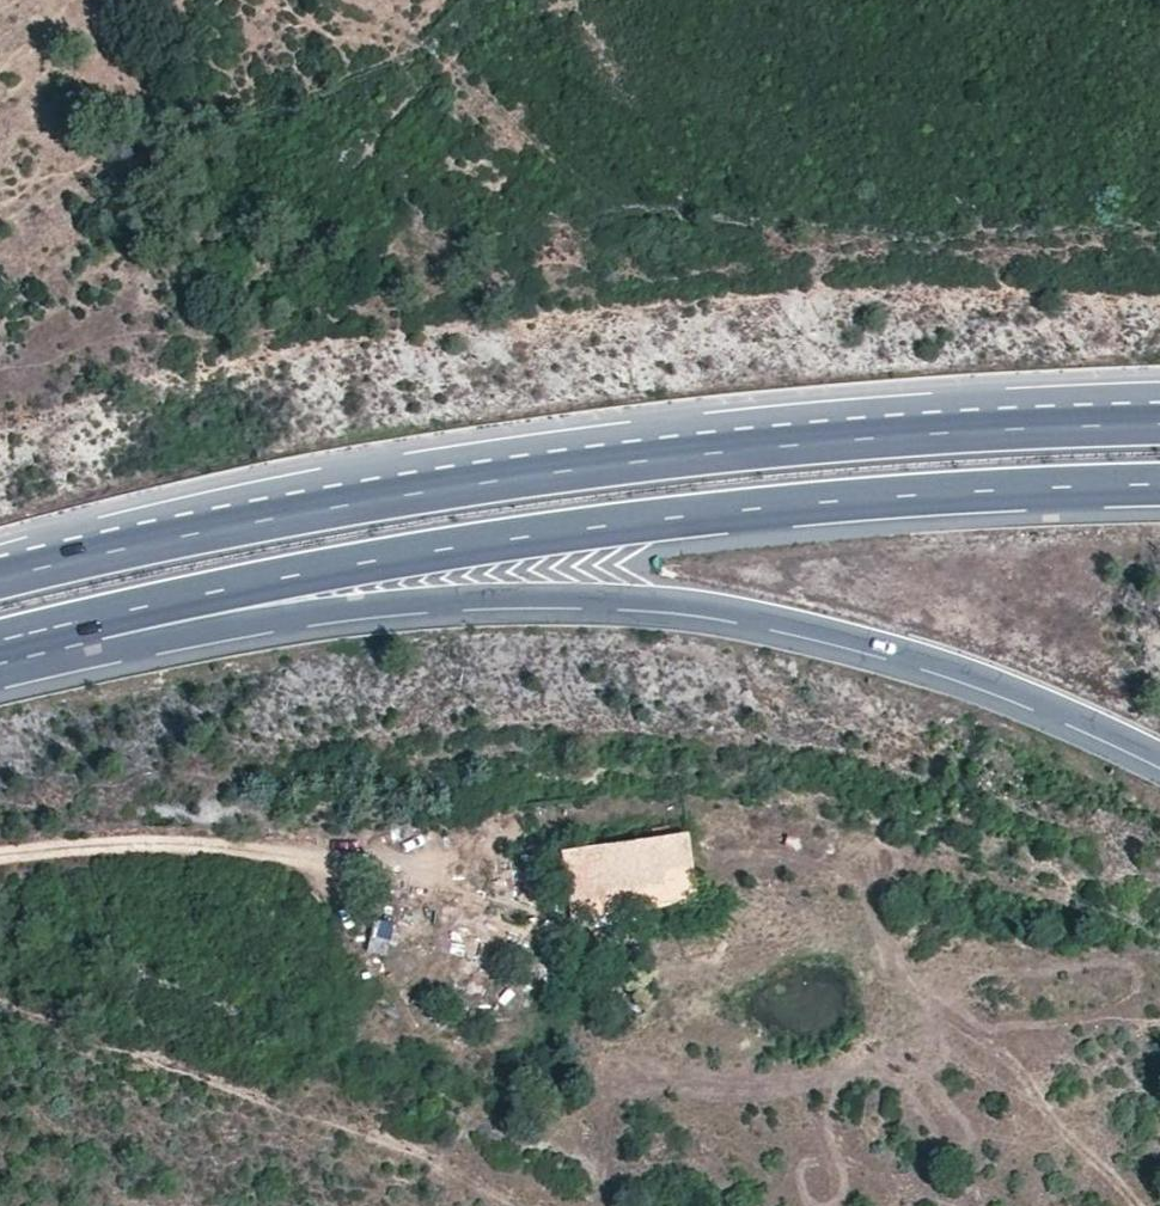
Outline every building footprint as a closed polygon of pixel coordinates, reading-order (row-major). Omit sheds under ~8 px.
[(692,843),(566,853),(571,925),(698,915),(692,843)] [(372,923),(370,957),(390,958),(392,924),(372,923)]
